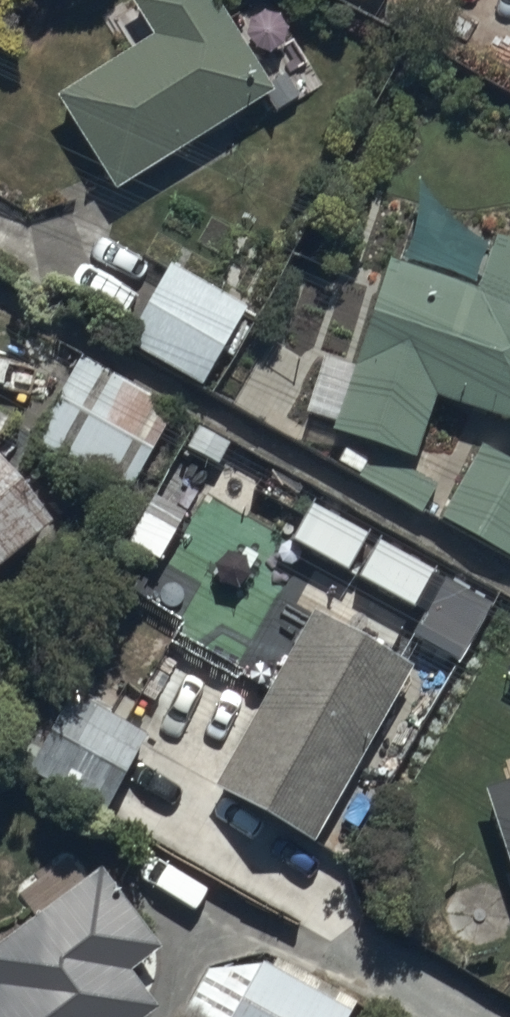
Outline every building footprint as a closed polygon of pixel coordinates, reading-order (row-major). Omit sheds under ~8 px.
[(207,0),(153,0),(128,15),(153,55),(57,114),(117,210),(276,111),(207,0)] [(336,451),(412,476),(433,410),(509,434),(509,257),(496,253),(479,305),(392,277),(336,451)] [(251,321),(170,274),(125,354),(206,400),(251,321)] [(174,426),(79,374),(35,455),(130,506),(174,426)] [(13,438),(0,430),(0,450),(13,438)] [(480,456),(439,530),(509,569),(509,473),(480,456)] [(56,541),(0,473),(0,587),(56,541)] [(363,543),(307,512),(288,546),(344,577),(363,543)] [(434,587),(378,556),(360,590),(416,620),(434,587)] [(312,866),(414,685),(315,630),(213,811),(312,866)] [(104,829),(147,749),(49,697),(6,777),(104,829)] [(486,805),(509,881),(509,797),(486,805)] [(130,990),(161,966),(100,885),(0,961),(0,1016),(150,1016),(130,990)] [(356,1015),(264,966),(237,1016),(355,1016),(356,1015)]
